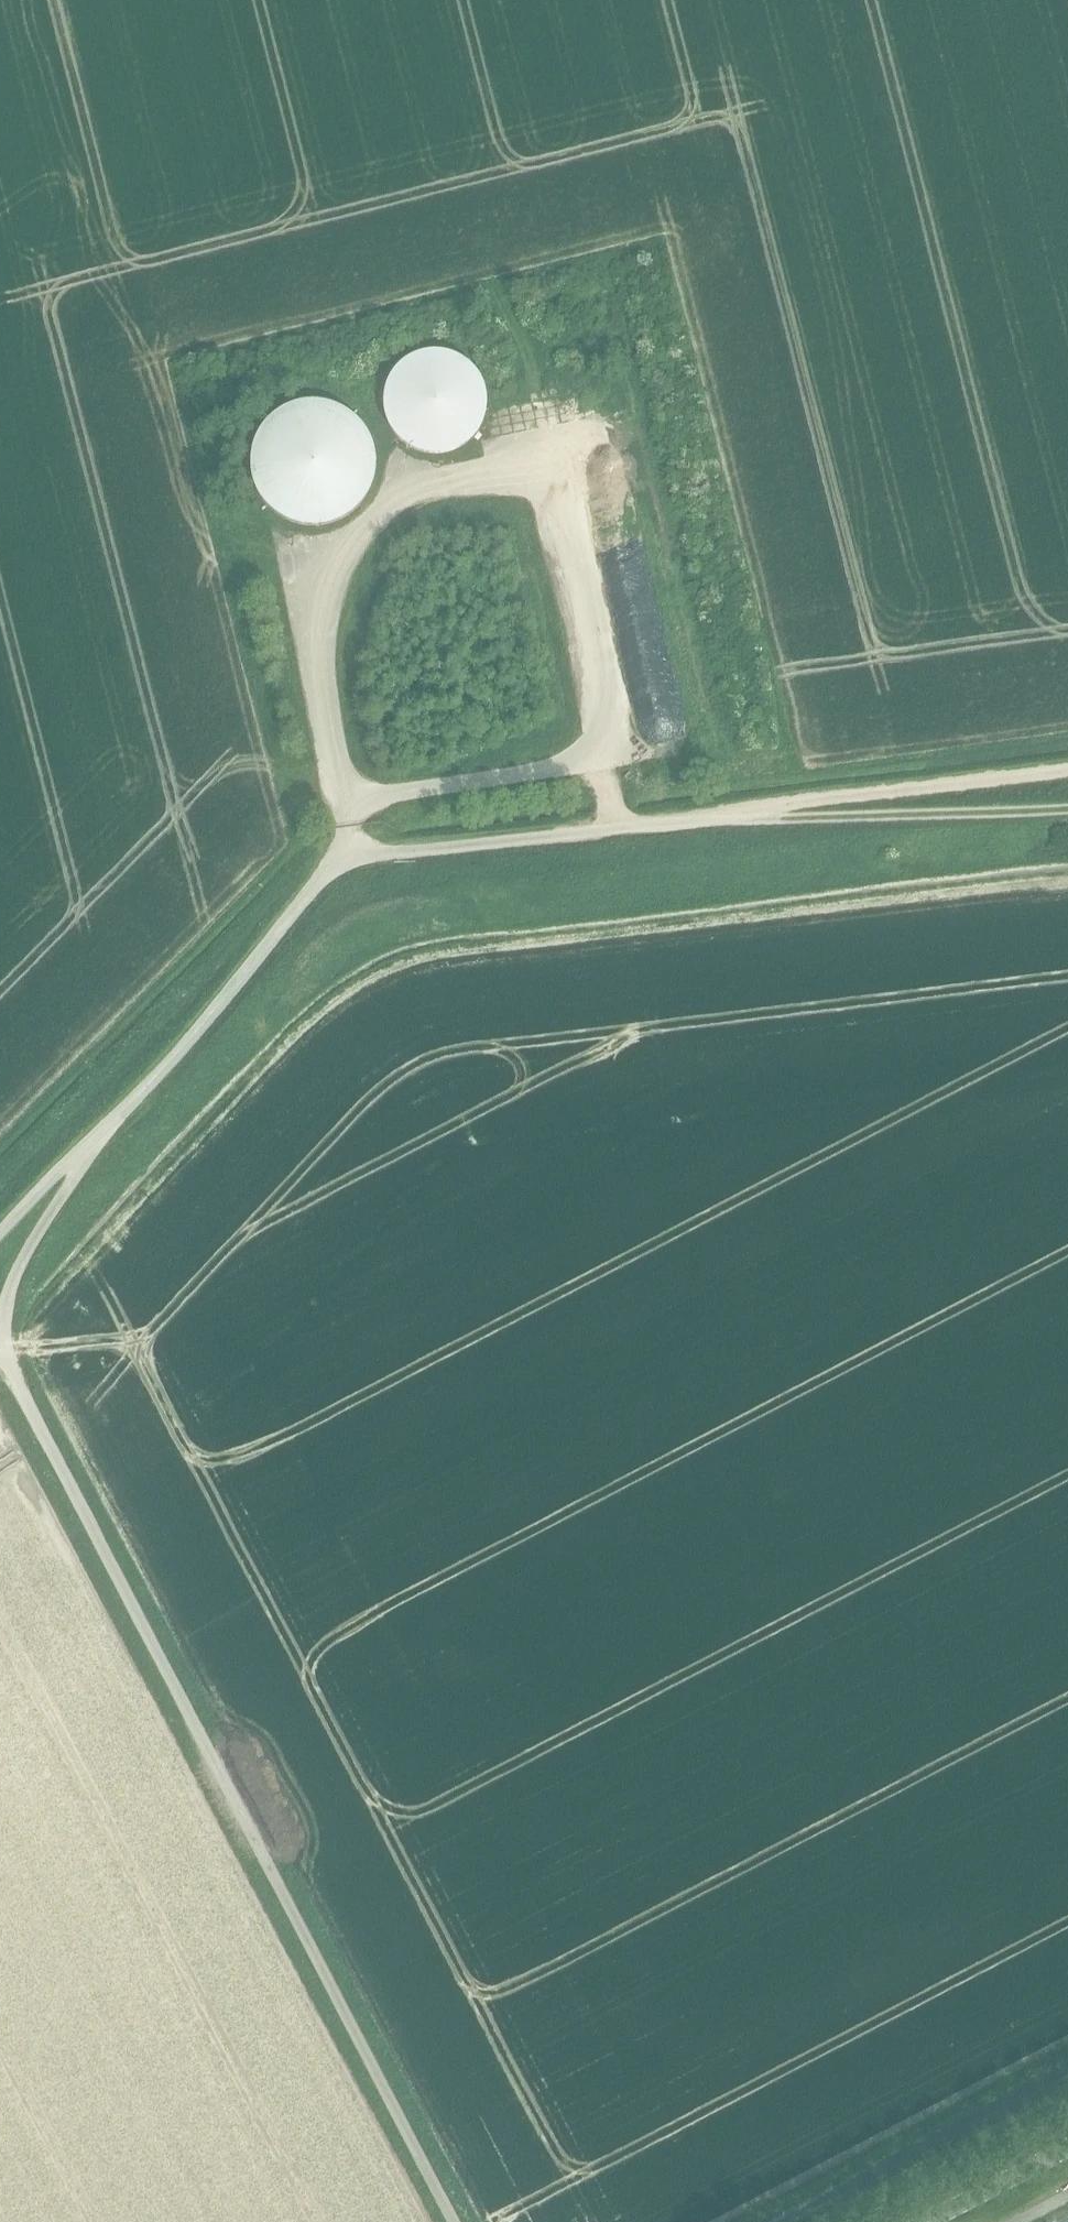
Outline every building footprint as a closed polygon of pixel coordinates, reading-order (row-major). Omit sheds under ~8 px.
[(487,404),(487,401),(487,397),(487,394),(486,390),(485,388),(485,385),(483,382),(482,378),(480,375),(479,373),(477,370),(475,368),(472,364),(470,362),(468,361),(464,358),(460,355),(455,353),(450,351),(446,350),(441,349),(438,349),(435,349),(429,349),(423,350),(418,352),(415,353),(410,355),(406,358),(402,361),(399,364),(395,368),(392,371),(389,376),(387,380),(385,385),(384,389),(384,391),(383,396),(383,400),(383,405),(383,408),(383,410),(384,413),(385,416),(386,420),(388,423),(389,426),(391,430),(394,434),(397,437),(401,441),(405,444),(410,447),(415,449),(420,451),(425,452),(430,453),(435,453),(440,453),(443,453),(447,452),(452,451),(455,449),(460,447),(465,444),(469,441),(473,437),(475,435),(478,431),(479,429),(481,425),(483,421),(485,416),(486,412),(487,408),(487,404)] [(283,517),(287,519),(291,521),(294,522),(299,523),(302,524),(309,525),(313,525),(318,525),(321,525),(326,524),(331,522),(334,521),(338,520),(342,518),(347,515),(351,512),(354,509),(359,505),(361,502),(365,497),(367,494),(369,491),(371,486),(372,482),(374,477),(375,473),(375,468),(375,464),(375,459),(375,454),(374,450),(373,445),(372,441),(370,436),(368,432),(364,426),(360,421),(355,416),(349,412),(346,409),(341,407),(335,404),(331,402),(328,402),(324,401),(322,400),(315,400),(308,400),(303,401),(299,401),(294,403),(290,404),(285,406),(283,407),(279,409),(275,412),(270,417),(267,420),(265,422),(262,425),(261,427),(259,431),(256,435),(255,437),(254,442),(252,446),(252,448),(251,453),(251,455),(250,460),(250,462),(250,467),(251,471),(252,476),(253,480),(253,483),(255,487),(256,489),(258,493),(261,497),(262,499),(265,503),(268,506),(271,509),(273,511),(275,512),(279,515),(283,517)]
